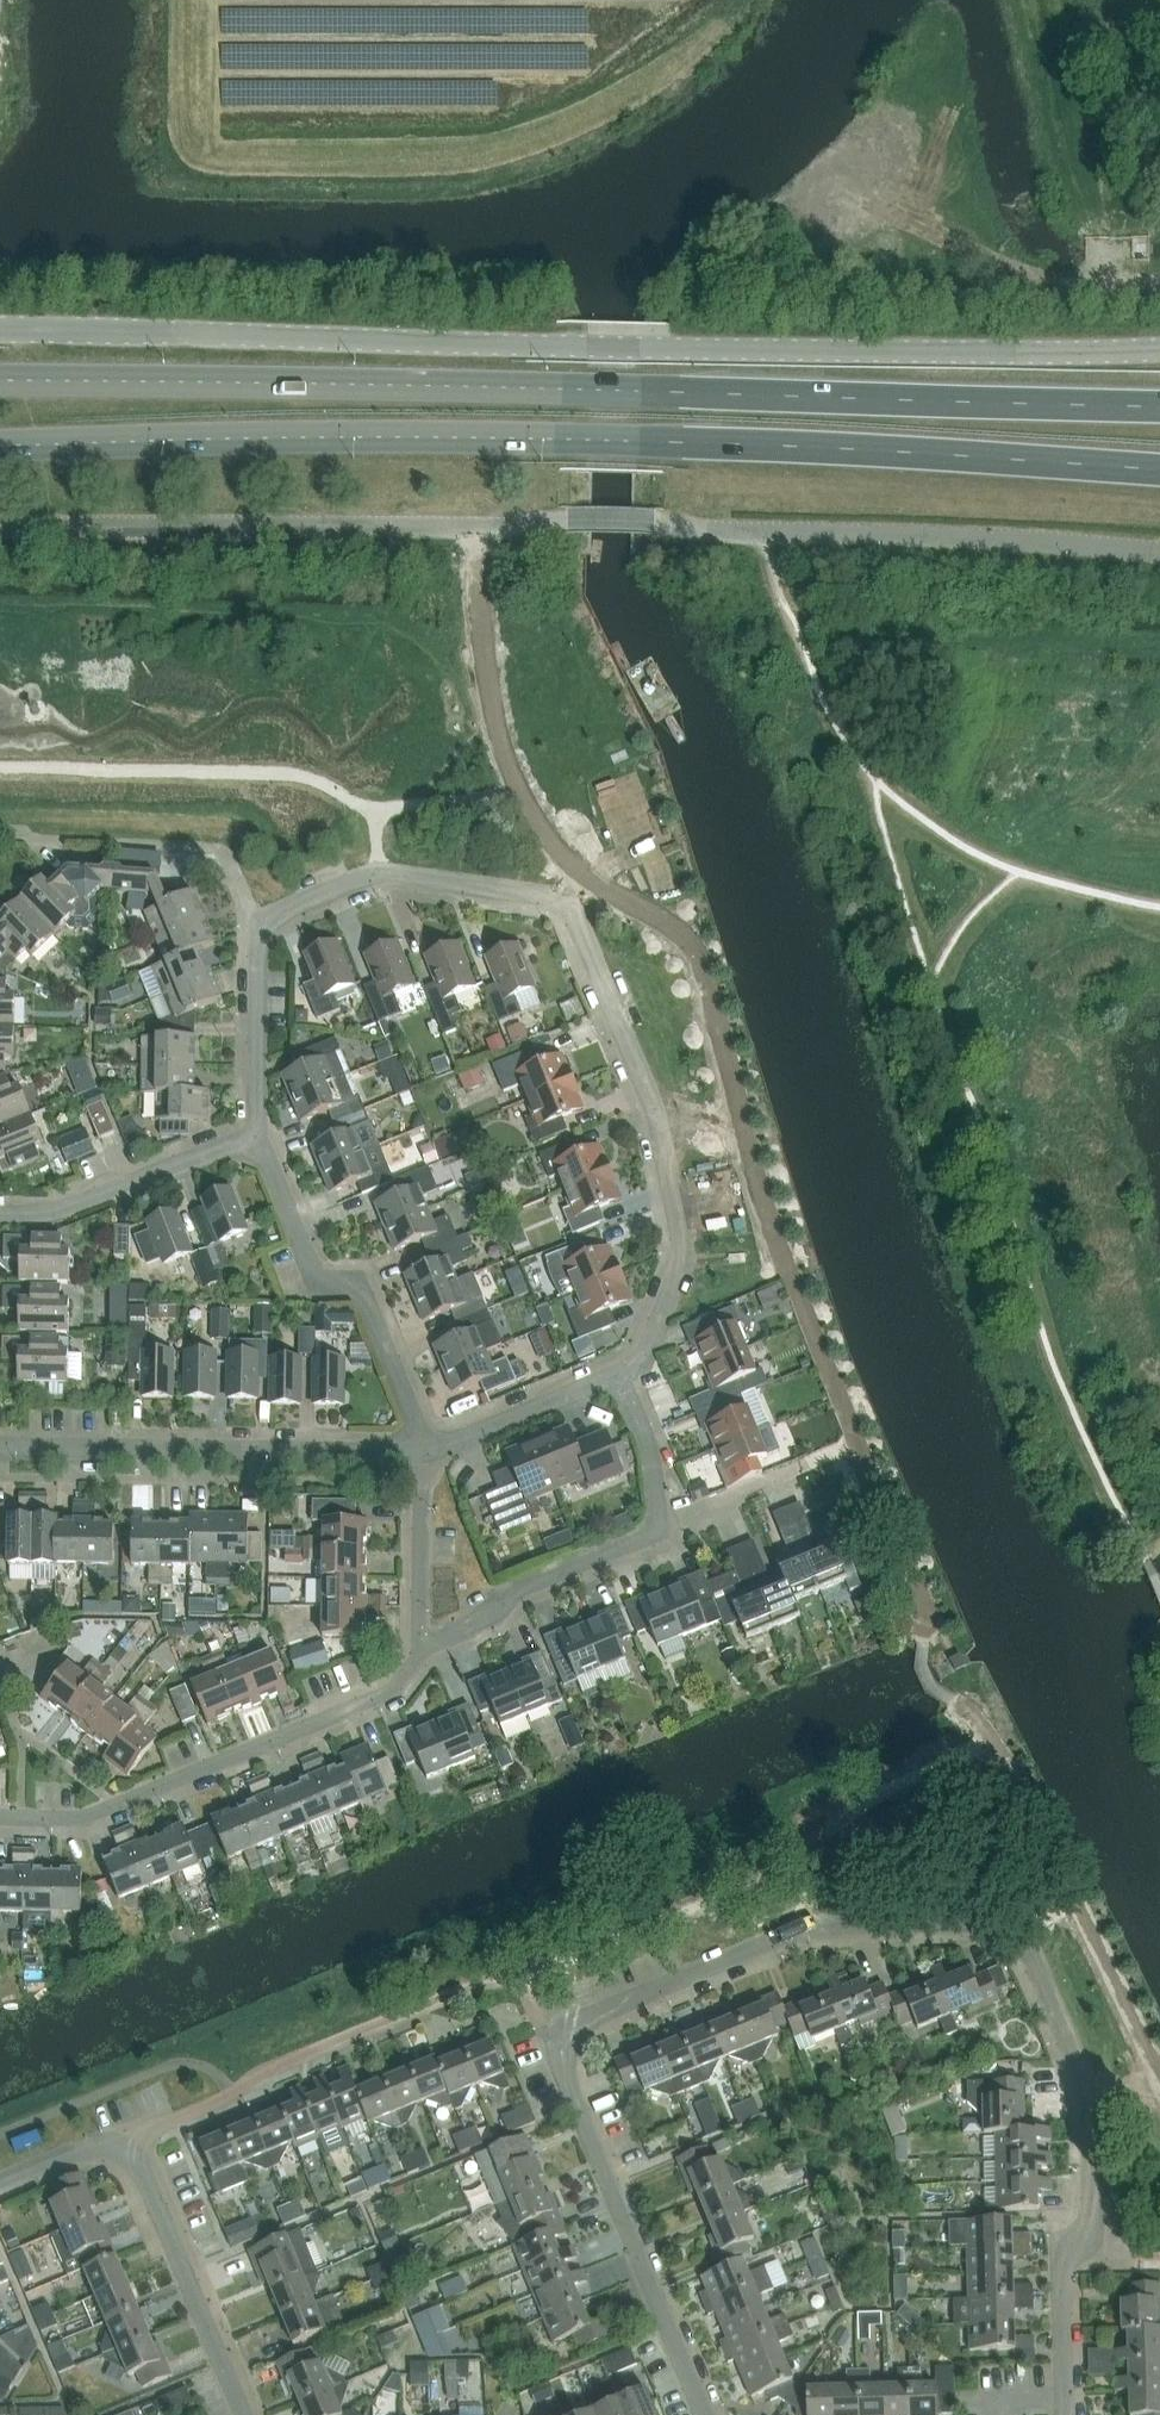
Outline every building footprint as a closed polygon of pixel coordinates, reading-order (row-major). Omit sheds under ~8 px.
[(60,878),(52,870),(19,901),(54,937),(66,925),(71,930),(88,930),(99,919),(99,901),(96,898),(104,891),(111,891),(112,873),(68,870),(60,878)] [(167,903),(161,888),(156,877),(112,873),(111,891),(152,894),(158,907),(145,912),(155,938),(204,918),(193,892),(167,903)] [(7,970),(26,952),(32,958),(54,937),(19,901),(0,920),(0,967),(7,970)] [(152,969),(214,943),(204,918),(155,938),(165,962),(152,968),(152,969)] [(334,941),(306,953),(317,980),(304,986),(317,1020),(342,1011),(334,994),(353,986),(334,941)] [(163,994),(211,974),(201,949),(215,944),(214,943),(152,969),(163,994)] [(395,943),(367,954),(378,981),(364,987),(378,1021),(401,1012),(394,994),(413,987),(395,943)] [(455,943),(427,955),(438,982),(424,988),(443,1035),(458,1030),(452,1016),(461,1013),(454,995),(473,988),(455,943)] [(515,997),(534,989),(516,945),(488,956),(499,984),(485,989),(499,1023),(522,1014),(515,997)] [(15,1028),(15,997),(7,997),(7,970),(0,967),(0,1027),(15,1028)] [(163,994),(173,1018),(173,1019),(196,1010),(196,1011),(222,1000),(211,974),(163,994)] [(125,980),(107,987),(113,1002),(131,995),(125,980)] [(577,999),(561,1006),(567,1021),(584,1014),(577,999)] [(95,1010),(95,1026),(111,1027),(112,1011),(99,1010),(95,1010)] [(173,1019),(173,1018),(162,1023),(162,1038),(143,1037),(142,1065),(195,1067),(196,1011),(196,1010),(173,1019)] [(308,1023),(308,1016),(303,1011),(296,1011),(296,1023),(308,1023)] [(5,1075),(6,1058),(14,1059),(15,1028),(0,1027),(0,1076),(5,1075)] [(526,1039),(522,1028),(509,1033),(514,1044),(526,1039)] [(309,1050),(313,1060),(314,1062),(282,1075),(291,1098),(350,1074),(335,1039),(309,1050)] [(506,1051),(501,1039),(489,1044),(493,1056),(506,1051)] [(387,1043),(373,1048),(379,1063),(393,1058),(387,1043)] [(521,1085),(527,1101),(573,1082),(567,1069),(566,1069),(561,1056),(535,1067),(528,1051),(493,1066),(504,1092),(521,1085)] [(446,1057),(432,1062),(437,1075),(451,1070),(446,1057)] [(389,1079),(404,1073),(398,1058),(378,1066),(384,1081),(389,1079)] [(99,1089),(87,1060),(68,1068),(80,1097),(99,1089)] [(194,1093),(195,1082),(195,1067),(142,1065),(142,1093),(209,1094),(209,1093),(194,1093)] [(479,1066),(458,1076),(466,1095),(488,1085),(479,1066)] [(350,1074),(291,1098),(301,1122),(334,1109),(339,1120),(364,1110),(360,1098),(355,1087),(350,1074)] [(31,1116),(20,1087),(12,1090),(5,1075),(0,1076),(0,1128),(31,1116)] [(557,1120),(583,1109),(577,1096),(578,1095),(573,1082),(527,1101),(534,1117),(525,1120),(535,1144),(562,1133),(557,1120)] [(209,1094),(142,1093),(156,1094),(156,1121),(160,1121),(160,1135),(189,1136),(189,1121),(208,1122),(209,1094)] [(98,1137),(101,1136),(115,1131),(102,1100),(86,1107),(98,1137)] [(364,1110),(339,1120),(344,1132),(311,1146),(321,1170),(363,1152),(358,1140),(374,1133),(364,1110)] [(418,1116),(414,1128),(415,1130),(426,1125),(421,1114),(418,1116)] [(40,1160),(35,1147),(43,1144),(31,1116),(0,1128),(0,1171),(2,1176),(40,1160)] [(85,1129),(59,1140),(68,1161),(94,1151),(85,1129)] [(138,1130),(127,1145),(139,1153),(149,1138),(138,1130)] [(454,1135),(434,1144),(441,1162),(462,1153),(454,1135)] [(432,1144),(421,1149),(427,1163),(438,1159),(432,1144)] [(558,1175),(565,1191),(610,1172),(605,1159),(603,1160),(598,1146),(572,1157),(566,1144),(540,1155),(550,1179),(558,1175)] [(363,1152),(321,1170),(330,1193),(359,1182),(364,1192),(393,1179),(389,1169),(384,1158),(379,1146),(363,1152)] [(441,1162),(428,1167),(432,1178),(445,1172),(441,1162)] [(408,1190),(375,1203),(385,1227),(427,1210),(422,1197),(438,1190),(432,1178),(428,1167),(403,1178),(408,1190)] [(467,1177),(472,1190),(485,1184),(480,1171),(467,1177)] [(610,1172),(565,1191),(571,1207),(563,1210),(572,1234),(599,1223),(594,1210),(619,1199),(614,1186),(615,1185),(610,1172)] [(220,1242),(222,1241),(246,1231),(229,1189),(203,1199),(206,1206),(214,1228),(220,1242)] [(427,1210),(385,1227),(394,1251),(423,1239),(429,1251),(458,1239),(453,1226),(448,1216),(432,1222),(427,1210)] [(147,1221),(151,1230),(134,1236),(146,1265),(162,1258),(164,1264),(191,1254),(174,1211),(147,1221)] [(517,1215),(503,1220),(507,1230),(520,1224),(517,1215)] [(130,1227),(115,1226),(114,1257),(129,1257),(130,1227)] [(214,1228),(200,1234),(205,1248),(207,1247),(220,1242),(214,1228)] [(4,1237),(4,1240),(3,1259),(20,1260),(20,1282),(70,1283),(70,1251),(62,1251),(62,1238),(4,1237)] [(458,1239),(429,1251),(434,1262),(404,1275),(414,1298),(456,1281),(451,1268),(467,1262),(463,1251),(458,1239)] [(228,1257),(222,1241),(220,1242),(207,1247),(207,1249),(213,1263),(228,1257)] [(577,1245),(550,1256),(546,1258),(548,1264),(547,1264),(549,1273),(553,1285),(560,1296),(561,1296),(562,1298),(575,1293),(575,1292),(620,1274),(615,1261),(613,1261),(608,1248),(582,1258),(577,1245)] [(220,1282),(213,1263),(207,1249),(190,1256),(203,1289),(220,1282)] [(461,1320),(487,1310),(477,1287),(472,1274),(457,1281),(456,1281),(414,1298),(424,1322),(457,1308),(461,1320)] [(625,1287),(620,1274),(575,1292),(575,1293),(581,1308),(568,1313),(579,1340),(610,1327),(604,1311),(630,1301),(624,1288),(625,1287)] [(528,1291),(525,1284),(511,1290),(514,1297),(528,1291)] [(127,1334),(128,1305),(128,1286),(111,1286),(111,1305),(111,1334),(127,1334)] [(3,1287),(3,1291),(2,1310),(19,1310),(19,1333),(68,1333),(68,1302),(60,1302),(60,1288),(3,1287)] [(129,1363),(143,1363),(143,1398),(171,1398),(172,1352),(146,1352),(147,1306),(130,1306),(129,1363)] [(151,1306),(150,1320),(175,1320),(175,1307),(151,1306)] [(273,1306),(254,1306),(254,1335),(273,1335),(273,1306)] [(741,1324),(734,1307),(683,1328),(690,1344),(694,1342),(704,1366),(745,1349),(736,1326),(741,1324)] [(315,1325),(315,1333),(332,1334),(332,1325),(358,1325),(352,1309),(315,1309),(315,1325)] [(211,1310),(211,1339),(228,1339),(228,1310),(211,1310)] [(466,1332),(434,1346),(443,1370),(486,1352),(481,1339),(496,1333),(492,1322),(487,1310),(461,1320),(466,1332)] [(315,1350),(315,1333),(315,1325),(299,1325),(299,1350),(315,1350)] [(546,1332),(532,1338),(536,1347),(549,1341),(546,1332)] [(595,1353),(588,1336),(579,1340),(576,1341),(583,1357),(595,1353)] [(2,1337),(2,1340),(2,1360),(18,1360),(18,1383),(68,1384),(68,1352),(60,1352),(60,1338),(2,1337)] [(108,1367),(125,1367),(125,1338),(109,1338),(108,1367)] [(245,1345),(244,1353),(229,1353),(228,1399),(257,1399),(258,1345),(245,1345)] [(710,1392),(715,1405),(715,1406),(731,1399),(746,1393),(740,1380),(756,1373),(745,1349),(704,1366),(714,1390),(710,1392)] [(214,1399),(215,1353),(186,1352),(186,1398),(214,1399)] [(486,1352),(443,1370),(453,1393),(486,1380),(487,1381),(490,1390),(491,1392),(525,1377),(518,1360),(509,1364),(507,1358),(491,1365),(486,1352)] [(300,1405),(300,1359),(272,1358),(271,1404),(300,1405)] [(342,1405),(343,1359),(315,1359),(314,1405),(342,1405)] [(705,1426),(715,1450),(757,1432),(747,1408),(736,1412),(731,1399),(715,1406),(715,1405),(695,1414),(701,1427),(705,1426)] [(588,1480),(590,1487),(623,1473),(608,1437),(584,1446),(575,1445),(568,1428),(537,1440),(557,1489),(586,1477),(588,1480)] [(757,1432),(715,1450),(725,1473),(721,1475),(726,1489),(757,1476),(752,1463),(767,1457),(757,1432)] [(557,1489),(537,1440),(507,1453),(513,1469),(495,1477),(500,1489),(484,1496),(500,1535),(536,1520),(528,1501),(557,1489)] [(704,1482),(688,1489),(694,1503),(711,1496),(704,1482)] [(32,1566),(33,1495),(19,1495),(19,1517),(9,1517),(8,1566),(32,1566)] [(33,1495),(32,1566),(55,1566),(56,1564),(55,1564),(55,1523),(56,1523),(56,1517),(47,1517),(47,1495),(33,1495)] [(367,1550),(367,1522),(367,1521),(355,1521),(355,1502),(313,1501),(312,1522),(324,1522),(324,1538),(305,1538),(305,1549),(367,1550)] [(55,1564),(56,1564),(83,1564),(84,1502),(73,1502),(73,1521),(64,1521),(64,1523),(56,1523),(55,1523),(55,1564)] [(84,1502),(83,1564),(113,1564),(113,1524),(104,1524),(104,1521),(95,1521),(95,1502),(84,1502)] [(189,1562),(190,1562),(206,1562),(206,1584),(218,1584),(218,1515),(189,1514),(189,1522),(190,1522),(189,1562)] [(262,1534),(258,1534),(247,1534),(248,1515),(218,1515),(218,1584),(229,1584),(230,1563),(262,1563),(262,1534)] [(160,1584),(161,1525),(152,1525),(152,1522),(132,1522),(131,1565),(149,1565),(149,1584),(160,1584)] [(190,1522),(189,1522),(170,1522),(170,1525),(161,1525),(160,1584),(172,1584),(173,1565),(190,1565),(190,1562),(189,1562),(190,1522)] [(848,1556),(839,1560),(830,1539),(817,1545),(808,1524),(795,1529),(820,1591),(843,1581),(848,1592),(861,1587),(848,1556)] [(776,1562),(782,1577),(783,1577),(793,1602),(794,1601),(820,1591),(795,1529),(781,1535),(790,1556),(776,1562)] [(569,1530),(543,1541),(550,1558),(576,1548),(569,1530)] [(270,1548),(283,1548),(283,1531),(270,1531),(270,1548)] [(367,1550),(305,1549),(304,1561),(324,1561),(323,1578),(366,1579),(367,1550)] [(285,1550),(285,1565),(302,1565),(302,1550),(285,1550)] [(761,1561),(748,1567),(773,1628),(800,1617),(794,1601),(793,1602),(783,1577),(782,1577),(770,1582),(761,1561)] [(725,1627),(727,1627),(739,1622),(746,1639),(773,1628),(748,1567),(735,1572),(738,1580),(733,1582),(730,1574),(707,1583),(722,1620),(725,1627)] [(682,1637),(722,1620),(707,1583),(702,1571),(686,1578),(687,1582),(664,1592),(682,1637)] [(366,1579),(323,1578),(323,1607),(385,1608),(385,1597),(366,1596),(366,1579)] [(272,1603),(291,1604),(291,1589),(272,1589),(272,1603)] [(682,1637),(664,1592),(640,1602),(638,1598),(625,1603),(637,1634),(650,1628),(658,1647),(682,1637)] [(138,1613),(138,1602),(135,1598),(124,1598),(124,1612),(138,1613)] [(199,1601),(191,1601),(191,1613),(203,1613),(203,1605),(199,1601)] [(110,1603),(110,1613),(121,1613),(121,1603),(110,1603)] [(270,1623),(285,1623),(285,1606),(270,1606),(270,1623)] [(606,1616),(583,1626),(601,1671),(608,1687),(632,1677),(626,1660),(618,1642),(631,1636),(618,1606),(605,1611),(606,1616)] [(385,1608),(323,1607),(322,1623),(322,1636),(365,1637),(366,1618),(384,1619),(385,1608)] [(163,1621),(175,1622),(176,1610),(163,1610),(163,1621)] [(46,1625),(46,1614),(31,1620),(31,1631),(46,1625)] [(189,1622),(163,1622),(168,1635),(187,1637),(205,1639),(202,1632),(199,1627),(197,1622),(189,1622)] [(208,1623),(199,1627),(202,1632),(210,1628),(208,1623)] [(557,1631),(544,1637),(558,1672),(564,1686),(577,1681),(584,1697),(608,1687),(601,1671),(583,1626),(559,1636),(557,1631)] [(322,1641),(290,1652),(298,1675),(329,1664),(322,1641)] [(105,1664),(113,1671),(126,1655),(117,1648),(105,1664)] [(733,1649),(725,1652),(728,1660),(736,1656),(733,1649)] [(261,1703),(245,1663),(230,1669),(222,1652),(211,1656),(234,1711),(242,1708),(243,1710),(261,1703)] [(272,1652),(245,1663),(261,1703),(262,1703),(261,1700),(269,1697),(270,1700),(278,1696),(285,1714),(295,1710),(288,1692),(272,1652)] [(530,1661),(506,1671),(525,1716),(549,1706),(562,1700),(542,1652),(528,1657),(530,1661)] [(234,1711),(211,1656),(200,1661),(207,1678),(191,1685),(208,1725),(226,1717),(225,1715),(234,1711)] [(958,1657),(950,1660),(955,1671),(965,1667),(965,1666),(960,1656),(959,1656),(958,1657)] [(64,1717),(102,1668),(93,1660),(81,1675),(67,1665),(41,1699),(64,1717)] [(178,1666),(182,1674),(188,1672),(185,1663),(178,1666)] [(102,1668),(64,1717),(87,1734),(113,1700),(100,1690),(111,1675),(102,1668)] [(501,1726),(525,1716),(506,1671),(483,1682),(481,1677),(467,1683),(480,1713),(493,1708),(501,1726)] [(182,1723),(196,1717),(197,1716),(185,1685),(169,1692),(182,1723)] [(113,1700),(87,1734),(109,1751),(109,1752),(147,1703),(138,1695),(126,1710),(113,1700)] [(109,1752),(109,1751),(104,1758),(127,1776),(157,1738),(143,1728),(157,1710),(147,1703),(109,1752)] [(457,1714),(433,1724),(451,1769),(476,1759),(473,1751),(468,1740),(481,1735),(468,1704),(455,1710),(457,1714)] [(564,1720),(568,1729),(577,1725),(573,1717),(564,1720)] [(427,1779),(451,1769),(433,1724),(409,1734),(407,1729),(394,1735),(406,1766),(419,1760),(427,1779)] [(481,1735),(468,1740),(473,1751),(485,1746),(481,1735)] [(388,1757),(377,1762),(375,1763),(368,1745),(340,1757),(345,1767),(360,1804),(360,1806),(361,1806),(367,1821),(378,1816),(370,1796),(399,1784),(388,1757)] [(495,1755),(501,1770),(513,1764),(507,1749),(495,1755)] [(334,1815),(360,1804),(345,1767),(337,1770),(336,1767),(328,1771),(321,1753),(311,1757),(334,1815)] [(301,1785),(292,1789),(308,1826),(334,1815),(311,1757),(300,1762),(308,1779),(300,1783),(301,1785)] [(267,1775),(257,1779),(281,1837),(308,1826),(292,1789),(284,1792),(283,1790),(275,1793),(267,1775)] [(248,1807),(239,1811),(255,1848),(281,1837),(257,1779),(247,1784),(255,1801),(247,1805),(248,1807)] [(255,1848),(239,1811),(231,1814),(230,1811),(211,1819),(213,1823),(224,1850),(228,1859),(244,1852),(251,1870),(262,1865),(255,1848)] [(213,1823),(200,1829),(211,1855),(224,1850),(213,1823)] [(172,1876),(157,1839),(148,1843),(147,1840),(139,1843),(132,1826),(122,1830),(146,1887),(171,1877),(172,1876)] [(165,1836),(157,1839),(172,1876),(171,1877),(179,1894),(190,1890),(183,1872),(199,1865),(197,1861),(186,1834),(183,1826),(164,1833),(165,1836)] [(200,1829),(186,1834),(197,1861),(211,1855),(200,1829)] [(146,1887),(122,1830),(112,1834),(119,1852),(111,1855),(112,1858),(103,1861),(118,1899),(146,1887)] [(22,1912),(24,1850),(13,1850),(12,1869),(4,1869),(4,1872),(0,1871),(0,1912),(22,1912)] [(24,1850),(22,1912),(51,1913),(52,1873),(43,1873),(43,1870),(34,1869),(34,1850),(24,1850)] [(213,1866),(209,1858),(203,1860),(207,1868),(213,1866)] [(271,1863),(263,1866),(268,1880),(277,1876),(271,1863)] [(52,1873),(51,1913),(51,1932),(63,1932),(64,1913),(81,1913),(81,1870),(61,1870),(61,1873),(52,1873)] [(219,1881),(215,1871),(207,1874),(212,1884),(219,1881)] [(107,1892),(108,1891),(103,1880),(93,1885),(98,1895),(107,1892)] [(209,1888),(216,1905),(227,1900),(220,1884),(209,1888)] [(22,1936),(12,1936),(12,1950),(22,1950),(22,1936)] [(984,1974),(972,1978),(969,1970),(947,1979),(941,1966),(930,1971),(936,1984),(936,1983),(950,2015),(951,2015),(963,2010),(965,2015),(999,2001),(995,1991),(1009,1986),(1001,1967),(987,1972),(984,1974)] [(851,1987),(846,1974),(826,1982),(831,1995),(832,1995),(845,2026),(846,2026),(858,2021),(861,2026),(893,2013),(894,2012),(888,1997),(882,1983),(868,1989),(864,1981),(851,1987)] [(921,1984),(888,1997),(894,2012),(893,2013),(899,2027),(914,2020),(917,2028),(939,2019),(946,2036),(957,2031),(951,2015),(950,2015),(936,1983),(936,1984),(923,1989),(921,1984)] [(777,1994),(744,2007),(746,2012),(737,2016),(757,2063),(763,2060),(773,2038),(778,2036),(774,2028),(788,2023),(788,2022),(783,2009),(777,1994)] [(816,1995),(783,2009),(788,2022),(788,2023),(794,2038),(809,2032),(812,2040),(834,2031),(841,2047),(852,2042),(846,2026),(845,2026),(832,1995),(831,1995),(818,2000),(816,1995)] [(711,2027),(724,2059),(728,2057),(751,2065),(757,2063),(737,2016),(711,2027)] [(684,2038),(704,2084),(710,2082),(720,2060),(724,2059),(711,2027),(684,2038)] [(698,2087),(704,2084),(684,2038),(658,2049),(671,2081),(672,2080),(678,2095),(698,2087)] [(482,2083),(504,2090),(509,2088),(490,2042),(463,2054),(476,2086),(482,2083)] [(647,2047),(618,2059),(614,2061),(626,2090),(641,2084),(644,2092),(649,2090),(671,2098),(678,2095),(672,2080),(671,2081),(658,2049),(649,2052),(647,2047)] [(447,2092),(453,2106),(455,2111),(461,2108),(471,2088),(476,2086),(463,2054),(437,2064),(437,2065),(448,2091),(447,2092)] [(422,2102),(426,2100),(447,2108),(453,2106),(447,2092),(448,2091),(437,2065),(437,2064),(435,2059),(408,2070),(422,2102)] [(343,2085),(330,2090),(327,2091),(343,2129),(344,2128),(349,2139),(366,2132),(362,2121),(366,2119),(356,2092),(352,2082),(354,2081),(348,2067),(337,2072),(343,2085)] [(382,2081),(401,2127),(407,2125),(418,2104),(422,2102),(408,2070),(382,2081)] [(319,2095),(306,2100),(304,2101),(318,2139),(321,2138),(325,2148),(343,2141),(338,2131),(343,2129),(327,2091),(330,2090),(324,2077),(313,2082),(319,2095)] [(368,2124),(374,2122),(396,2129),(401,2127),(382,2081),(356,2092),(366,2119),(368,2124)] [(1024,2118),(1023,2106),(1022,2081),(967,2082),(967,2104),(978,2114),(983,2114),(984,2134),(995,2133),(995,2132),(1018,2132),(1018,2118),(1024,2118)] [(295,2105),(280,2111),(293,2143),(292,2143),(295,2149),(297,2148),(302,2159),(319,2151),(315,2140),(318,2139),(304,2101),(306,2100),(301,2087),(290,2091),(295,2105)] [(754,2099),(743,2103),(750,2120),(761,2115),(754,2099)] [(750,2120),(743,2103),(732,2108),(739,2124),(750,2120)] [(501,2117),(508,2134),(536,2122),(529,2106),(501,2117)] [(883,2111),(888,2124),(901,2119),(896,2106),(883,2111)] [(254,2122),(273,2168),(279,2165),(289,2145),(292,2143),(293,2143),(280,2111),(254,2122)] [(717,2117),(702,2123),(707,2137),(708,2137),(722,2131),(717,2117)] [(241,2165),(246,2163),(267,2170),(273,2168),(254,2122),(227,2133),(241,2165)] [(464,2132),(471,2149),(482,2144),(475,2128),(464,2132)] [(995,2132),(995,2133),(995,2138),(983,2138),(983,2158),(996,2157),(996,2158),(1036,2157),(1036,2155),(1036,2141),(1050,2141),(1050,2129),(1035,2129),(1035,2131),(1018,2132),(995,2132)] [(460,2154),(471,2149),(464,2132),(453,2137),(460,2154)] [(240,2165),(241,2165),(227,2133),(200,2144),(213,2175),(208,2177),(216,2196),(247,2183),(240,2165)] [(731,2147),(727,2139),(712,2145),(715,2154),(731,2147)] [(538,2178),(543,2176),(529,2143),(500,2155),(506,2170),(498,2173),(509,2200),(541,2187),(538,2178)] [(677,2160),(682,2171),(691,2193),(696,2191),(700,2200),(731,2187),(732,2187),(746,2181),(743,2174),(722,2163),(720,2159),(712,2163),(706,2147),(677,2160)] [(424,2149),(412,2154),(419,2170),(430,2166),(424,2149)] [(909,2161),(908,2151),(896,2151),(896,2157),(896,2161),(897,2161),(909,2161)] [(419,2170),(412,2154),(401,2158),(408,2175),(419,2170)] [(996,2158),(996,2164),(983,2164),(984,2184),(997,2183),(997,2184),(1036,2183),(1036,2181),(1036,2167),(1050,2166),(1050,2155),(1036,2155),(1036,2157),(996,2158)] [(805,2169),(801,2157),(784,2164),(789,2176),(805,2169)] [(90,2209),(95,2207),(81,2173),(52,2185),(58,2201),(50,2204),(62,2231),(93,2218),(90,2209)] [(1038,2210),(1037,2193),(1051,2192),(1051,2180),(1036,2181),(1036,2183),(997,2184),(997,2189),(984,2190),(985,2209),(997,2209),(998,2210),(1038,2210)] [(363,2181),(348,2187),(352,2198),(367,2191),(363,2181)] [(535,2238),(564,2226),(550,2194),(545,2196),(541,2187),(509,2200),(496,2206),(502,2220),(497,2225),(511,2242),(513,2247),(534,2238),(535,2238)] [(700,2200),(711,2226),(742,2213),(743,2214),(756,2208),(753,2200),(733,2191),(732,2187),(731,2187),(700,2200)] [(380,2215),(391,2210),(387,2199),(376,2204),(380,2215)] [(299,2200),(288,2205),(295,2222),(306,2217),(299,2200)] [(295,2222),(288,2205),(277,2210),(284,2226),(295,2222)] [(709,2237),(721,2266),(722,2269),(722,2270),(743,2261),(743,2262),(752,2258),(745,2243),(753,2240),(743,2214),(742,2213),(711,2226),(714,2235),(709,2237)] [(231,2249),(259,2237),(267,2234),(260,2217),(225,2232),(231,2249)] [(62,2232),(52,2236),(68,2276),(84,2270),(87,2269),(116,2257),(115,2256),(110,2244),(102,2224),(97,2227),(93,2218),(62,2231),(62,2232)] [(1032,2246),(1031,2234),(1012,2234),(1011,2220),(951,2222),(952,2247),(967,2247),(967,2248),(1032,2246)] [(513,2247),(523,2271),(560,2256),(559,2253),(554,2240),(567,2235),(564,2226),(535,2238),(534,2238),(513,2247)] [(315,2267),(301,2230),(278,2240),(249,2251),(250,2254),(253,2262),(263,2285),(268,2283),(271,2291),(304,2278),(317,2273),(315,2267)] [(905,2232),(893,2232),(893,2249),(905,2248),(905,2232)] [(6,2238),(11,2249),(20,2246),(15,2234),(6,2238)] [(396,2237),(381,2243),(385,2251),(400,2245),(396,2237)] [(815,2239),(814,2239),(804,2244),(811,2261),(822,2256),(815,2239)] [(410,2245),(388,2254),(393,2268),(415,2260),(410,2245)] [(1032,2258),(1032,2246),(967,2248),(968,2273),(1013,2272),(1012,2259),(1032,2258)] [(560,2256),(523,2271),(533,2295),(570,2279),(569,2277),(564,2264),(577,2258),(572,2247),(559,2253),(560,2256)] [(905,2250),(894,2250),(894,2266),(905,2266),(905,2250)] [(127,2284),(116,2257),(87,2269),(84,2270),(95,2297),(127,2284)] [(822,2257),(808,2262),(816,2282),(830,2276),(822,2257)] [(9,2281),(3,2266),(0,2258),(0,2285),(9,2281)] [(704,2306),(769,2278),(765,2267),(748,2274),(743,2262),(743,2261),(722,2270),(722,2269),(701,2278),(707,2291),(699,2294),(704,2306)] [(367,2270),(371,2282),(388,2275),(383,2263),(367,2270)] [(543,2319),(580,2304),(574,2288),(587,2282),(582,2271),(569,2277),(570,2279),(533,2295),(543,2319)] [(1013,2286),(1013,2272),(968,2273),(968,2299),(1033,2298),(1033,2286),(1013,2286)] [(304,2278),(271,2291),(282,2317),(314,2305),(312,2300),(320,2278),(317,2273),(304,2278)] [(479,2274),(465,2280),(469,2290),(484,2284),(479,2274)] [(388,2275),(371,2282),(376,2293),(393,2286),(388,2275)] [(907,2277),(894,2278),(895,2291),(908,2290),(907,2277)] [(445,2300),(467,2291),(461,2278),(440,2287),(445,2300)] [(774,2289),(769,2278),(704,2306),(708,2316),(716,2313),(721,2326),(763,2309),(758,2296),(774,2289)] [(127,2284),(95,2297),(106,2323),(138,2310),(127,2284)] [(1129,2302),(1121,2302),(1122,2332),(1127,2332),(1127,2331),(1159,2330),(1159,2285),(1129,2285),(1129,2302)] [(843,2309),(834,2288),(825,2292),(834,2313),(843,2309)] [(326,2332),(345,2324),(333,2297),(328,2299),(314,2305),(282,2317),(294,2345),(326,2332)] [(968,2299),(968,2300),(953,2300),(953,2326),(969,2325),(1014,2324),(1014,2310),(1033,2310),(1033,2298),(968,2299)] [(48,2303),(32,2310),(36,2322),(53,2315),(48,2303)] [(581,2350),(610,2337),(602,2319),(589,2325),(580,2304),(543,2319),(554,2343),(575,2334),(581,2350)] [(906,2306),(898,2315),(908,2324),(915,2315),(906,2306)] [(412,2317),(412,2318),(421,2342),(443,2333),(433,2309),(412,2317)] [(719,2342),(723,2353),(789,2326),(784,2314),(768,2321),(763,2309),(721,2326),(727,2339),(719,2342)] [(101,2350),(104,2356),(149,2337),(138,2310),(106,2323),(108,2328),(101,2350)] [(858,2314),(858,2326),(871,2326),(882,2326),(882,2313),(858,2314)] [(53,2315),(36,2322),(41,2333),(58,2326),(53,2315)] [(970,2351),(1015,2350),(1015,2363),(1035,2362),(1034,2349),(1034,2337),(1014,2337),(1014,2324),(969,2325),(970,2351)] [(28,2325),(13,2333),(30,2357),(37,2346),(28,2325)] [(741,2373),(783,2356),(777,2344),(794,2337),(789,2326),(723,2353),(728,2364),(736,2361),(741,2373)] [(841,2347),(849,2335),(841,2330),(833,2342),(841,2347)] [(1128,2363),(1128,2360),(1159,2359),(1159,2330),(1127,2331),(1127,2332),(1128,2351),(1114,2351),(1114,2363),(1128,2363)] [(377,2339),(381,2350),(398,2343),(393,2332),(377,2339)] [(13,2333),(0,2339),(25,2363),(26,2364),(30,2357),(13,2333)] [(443,2333),(421,2342),(428,2358),(452,2357),(452,2356),(443,2333)] [(143,2388),(172,2376),(158,2343),(153,2345),(149,2337),(104,2356),(106,2361),(127,2372),(129,2377),(137,2373),(143,2388)] [(62,2342),(48,2348),(54,2363),(68,2357),(62,2342)] [(18,2374),(19,2375),(23,2369),(22,2368),(0,2346),(0,2363),(18,2374)] [(630,2349),(602,2360),(609,2377),(637,2365),(630,2349)] [(305,2351),(276,2363),(290,2396),(296,2394),(299,2403),(345,2384),(342,2378),(322,2368),(320,2362),(312,2366),(305,2351)] [(68,2357),(54,2363),(58,2374),(75,2367),(70,2356),(68,2357)] [(779,2399),(787,2404),(800,2385),(793,2381),(783,2356),(741,2373),(751,2398),(766,2392),(771,2402),(779,2399)] [(1159,2387),(1159,2359),(1128,2360),(1128,2363),(1129,2379),(1114,2380),(1115,2392),(1129,2391),(1129,2389),(1159,2387)] [(457,2380),(456,2362),(445,2362),(445,2380),(457,2380)] [(469,2362),(456,2362),(457,2380),(469,2380),(469,2362)] [(0,2363),(0,2377),(14,2383),(18,2374),(0,2363)] [(410,2363),(410,2375),(428,2375),(428,2363),(410,2363)] [(911,2414),(939,2414),(954,2414),(954,2389),(953,2367),(935,2368),(935,2386),(922,2386),(922,2369),(910,2369),(911,2414)] [(910,2369),(897,2369),(898,2387),(884,2387),(885,2414),(911,2414),(910,2369)] [(833,2389),(834,2414),(859,2414),(858,2370),(846,2371),(847,2388),(833,2389)] [(884,2387),(871,2388),(870,2370),(858,2370),(859,2414),(885,2414),(884,2387)] [(401,2394),(401,2375),(394,2375),(393,2375),(384,2390),(401,2394)] [(410,2375),(411,2387),(429,2387),(428,2375),(410,2375)] [(592,2411),(593,2414),(625,2414),(613,2386),(612,2383),(601,2388),(608,2404),(592,2411)] [(641,2391),(619,2383),(613,2386),(625,2414),(656,2414),(645,2389),(641,2391)] [(298,2414),(342,2414),(340,2411),(347,2389),(345,2384),(299,2403),(303,2412),(298,2414)] [(787,2404),(796,2409),(796,2414),(834,2414),(833,2389),(806,2390),(800,2385),(787,2404)] [(1129,2389),(1129,2391),(1130,2414),(1159,2414),(1159,2387),(1129,2389)] [(160,2399),(166,2414),(171,2414),(193,2405),(186,2388),(160,2399)] [(4,2402),(9,2392),(8,2392),(0,2390),(0,2402),(4,2402)] [(559,2409),(562,2414),(575,2414),(569,2402),(558,2406),(559,2409)]
